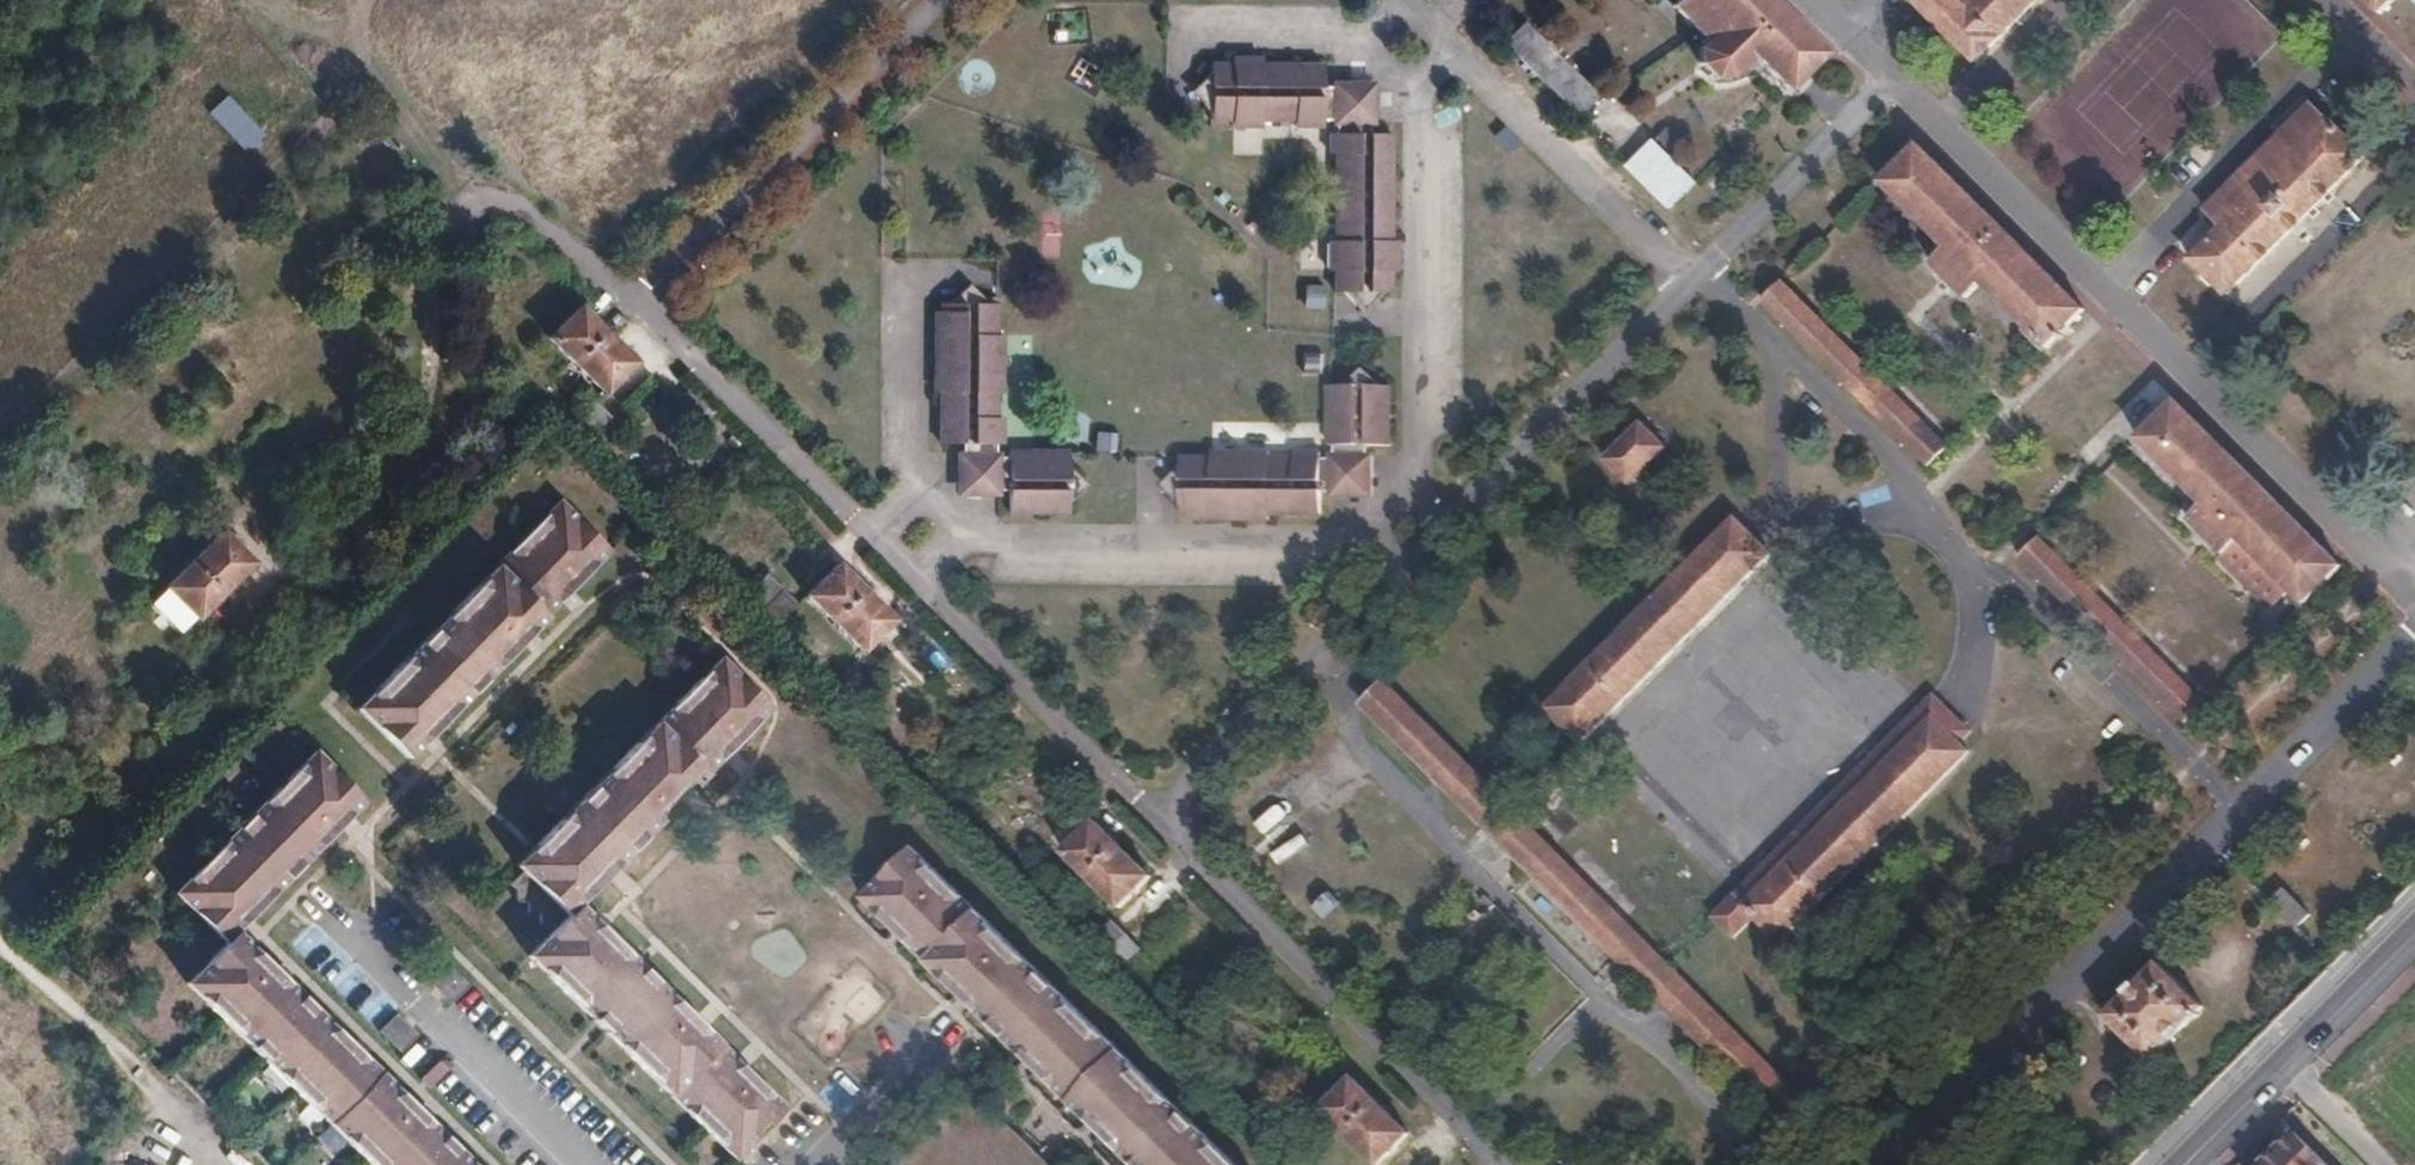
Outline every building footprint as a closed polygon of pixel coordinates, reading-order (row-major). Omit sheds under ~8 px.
[(1771,0),(1669,0),(1665,4),(1699,37),(1714,22),(1745,53),(1781,89),(1820,50),(1771,0)] [(1970,63),(2034,0),(1968,0),(1961,7),(1954,0),(1905,0),(1970,63)] [(2375,15),(2389,0),(2360,0),(2375,15)] [(1550,55),(1517,21),(1497,40),(1532,74),(1550,55)] [(1745,53),(1714,22),(1699,37),(1693,44),(1693,62),(1706,73),(1724,74),(1745,53)] [(1589,94),(1550,55),(1532,74),(1552,95),(1569,112),(1589,94)] [(1386,238),(1387,132),(1364,132),(1364,122),(1369,122),(1369,103),(1361,102),(1347,88),(1346,80),(1328,79),(1328,86),(1318,86),(1318,64),(1258,63),(1257,58),(1225,56),(1226,63),(1205,63),(1205,71),(1197,77),(1200,81),(1204,85),(1206,87),(1204,97),(1198,105),(1211,119),(1226,125),(1256,125),(1257,120),(1288,120),(1288,126),(1318,126),(1320,119),(1323,119),(1328,125),(1329,132),(1323,133),(1323,152),(1331,153),(1330,238),(1323,238),(1323,271),(1330,270),(1330,291),(1338,291),(1346,299),(1354,291),(1364,290),(1370,298),(1377,292),(1385,291),(1386,271),(1391,271),(1392,239),(1386,238)] [(1204,97),(1206,87),(1204,85),(1200,81),(1197,77),(1184,90),(1198,105),(1204,97)] [(1369,103),(1369,80),(1346,80),(1347,88),(1361,102),(1369,103)] [(227,94),(222,99),(207,83),(193,95),(245,151),(264,134),(227,94)] [(2292,154),(2325,122),(2307,107),(2276,138),(2292,154)] [(2184,261),(2219,297),(2361,158),(2325,122),(2292,154),(2276,138),(2200,214),(2216,230),(2184,261)] [(1688,181),(1647,140),(1621,164),(1635,178),(1662,205),(1688,181)] [(1913,144),(1873,182),(1940,248),(1925,263),(1961,298),(1975,285),(2023,332),(2040,349),(2081,309),(2033,261),(1971,200),(1925,155),(1913,144)] [(1823,325),(1779,280),(1758,301),(1813,356),(1833,336),(1823,325)] [(982,302),(963,282),(942,302),(982,302)] [(1304,307),(1325,308),(1327,285),(1305,284),(1304,307)] [(1358,310),(1370,298),(1364,290),(1354,291),(1346,299),(1358,310)] [(577,302),(544,335),(599,391),(632,358),(577,302)] [(998,392),(997,351),(997,333),(992,333),(990,302),(982,302),(942,302),(935,302),(934,309),(928,309),(929,375),(928,391),(934,390),(934,444),(955,443),(956,454),(951,454),(951,470),(958,470),(974,488),(974,495),(994,496),(993,490),(1001,490),(1002,511),(1062,511),(1063,509),(1062,501),(1083,482),(1062,460),(1062,450),(1003,450),(1003,456),(996,455),(994,452),(994,444),(1000,444),(999,416),(993,416),(993,392),(998,392)] [(2040,349),(2023,332),(2016,339),(2034,356),(2040,349)] [(1006,336),(1005,358),(1031,359),(1032,337),(1006,336)] [(1942,445),(1851,355),(1833,336),(1813,356),(1922,466),(1942,445)] [(1339,496),(1366,470),(1366,455),(1361,455),(1361,446),(1385,446),(1385,405),(1384,385),(1375,385),(1357,367),(1339,385),(1321,385),(1322,446),(1328,446),(1329,453),(1325,458),(1316,458),(1316,452),(1290,450),(1289,458),(1265,457),(1265,450),(1234,450),(1207,450),(1206,457),(1175,457),(1176,464),(1168,473),(1175,481),(1175,489),(1167,497),(1175,505),(1175,513),(1183,513),(1183,519),(1266,520),(1265,512),(1317,512),(1316,492),(1324,492),(1325,495),(1328,496),(1339,496)] [(2173,399),(2133,439),(2199,507),(2185,520),(2218,555),(2214,559),(2264,610),(2284,591),(2298,605),(2338,565),(2242,468),(2173,399)] [(581,440),(606,417),(590,401),(566,424),(581,440)] [(1660,450),(1636,425),(1599,461),(1624,486),(1660,450)] [(974,488),(958,470),(951,470),(952,495),(974,495),(974,488)] [(1367,495),(1366,470),(1339,496),(1365,497),(1367,495)] [(1175,489),(1175,481),(1168,473),(1155,485),(1167,497),(1175,489)] [(1353,516),(1353,498),(1323,497),(1323,515),(1353,516)] [(540,526),(560,507),(553,500),(534,520),(540,526)] [(510,645),(505,639),(518,624),(524,631),(554,602),(548,596),(560,581),(567,588),(605,550),(560,507),(540,526),(534,520),(509,545),(515,551),(479,589),(472,582),(462,592),(446,608),(453,616),(431,636),(425,630),(411,644),(417,650),(399,669),(393,662),(367,688),(373,695),(352,715),(397,760),(413,744),(407,736),(418,725),(424,732),(510,645)] [(1539,706),(1574,743),(1767,556),(1731,519),(1539,706)] [(157,581),(189,615),(248,558),(215,525),(157,581)] [(2035,539),(2014,558),(2180,724),(2200,704),(2035,539)] [(498,570),(515,551),(509,545),(491,563),(498,570)] [(834,561),(801,593),(855,649),(857,650),(890,618),(834,561)] [(479,589),(498,570),(491,563),(472,582),(479,589)] [(751,610),(776,585),(761,572),(737,597),(751,610)] [(554,602),(567,588),(560,581),(548,596),(554,602)] [(768,627),(792,602),(778,588),(754,613),(765,624),(768,627)] [(431,636),(453,616),(446,608),(425,630),(431,636)] [(510,645),(524,631),(518,624),(505,639),(510,645)] [(399,669),(417,650),(411,644),(393,662),(399,669)] [(702,683),(720,664),(713,657),(694,676),(702,683)] [(665,797),(680,782),(686,789),(714,761),(707,753),(720,740),(727,747),(765,709),(720,664),(702,683),(694,676),(668,702),(676,710),(658,728),(637,749),(629,742),(603,768),(610,775),(592,794),(585,787),(572,800),(579,808),(560,827),(552,820),(527,845),(534,853),(515,873),(559,917),(549,927),(526,950),(547,970),(540,977),(564,1000),(572,993),(592,1013),(585,1021),(598,1034),(606,1026),(626,1046),(618,1054),(643,1078),(650,1071),(671,1091),(693,1113),(685,1120),(710,1144),(717,1137),(735,1154),(779,1110),(739,1070),(733,1076),(722,1066),(728,1059),(700,1031),(693,1038),(680,1025),(687,1018),(630,963),(596,929),(589,936),(577,924),(584,917),(572,905),(599,877),(592,870),(606,856),(613,863),(671,804),(665,797)] [(1801,1104),(1380,679),(1356,703),(1422,768),(1510,856),(1524,870),(1632,980),(1778,1126),(1801,1104)] [(352,715),(373,695),(367,688),(345,708),(352,715)] [(1967,731),(1930,694),(1917,706),(1955,744),(1967,731)] [(658,728),(676,710),(668,702),(650,721),(658,728)] [(1749,922),(1773,945),(1965,754),(1955,744),(1917,706),(1706,916),(1731,940),(1749,922)] [(637,749),(658,728),(650,721),(629,742),(637,749)] [(413,744),(424,732),(418,725),(407,736),(413,744)] [(714,761),(727,747),(720,740),(707,753),(714,761)] [(422,1124),(415,1131),(401,1119),(409,1111),(358,1061),(356,1059),(349,1067),(336,1054),(343,1046),(279,983),(273,991),(260,979),(266,971),(228,932),(249,911),(243,905),(255,891),(262,897),(327,830),(321,824),(335,809),(341,816),(354,802),(311,758),(291,778),(284,770),(259,795),(267,803),(250,821),(242,813),(228,828),(236,835),(217,855),(210,847),(185,872),(192,880),(173,899),(218,943),(184,977),(206,998),(199,1006),(222,1029),(228,1022),(249,1041),(242,1049),(255,1062),(263,1054),(281,1073),(274,1081),(300,1106),(308,1098),(347,1137),(339,1145),(360,1164),(370,1164),(373,1163),(375,1164),(463,1164),(422,1124)] [(592,794),(610,775),(603,768),(585,787),(592,794)] [(671,804),(686,789),(680,782),(665,797),(671,804)] [(1256,821),(1286,795),(1277,784),(1247,810),(1256,821)] [(560,827),(579,808),(572,800),(552,820),(560,827)] [(1089,822),(1057,852),(1113,909),(1145,878),(1089,822)] [(1255,833),(1276,860),(1286,853),(1265,826),(1255,833)] [(217,855),(236,835),(228,828),(210,847),(217,855)] [(515,873),(534,853),(527,845),(507,865),(515,873)] [(1102,1129),(1096,1135),(1110,1148),(1115,1142),(1135,1161),(1131,1164),(1230,1164),(906,846),(862,891),(881,911),(875,917),(889,931),(895,924),(906,935),(926,954),(948,975),(941,982),(954,995),(960,989),(993,1021),(987,1027),(999,1039),(1005,1033),(1027,1055),(1039,1067),(1033,1073),(1044,1084),(1050,1078),(1071,1098),(1091,1118),(1102,1129)] [(599,877),(613,863),(606,856),(592,870),(599,877)] [(173,899),(192,880),(185,872),(166,892),(173,899)] [(559,917),(515,873),(504,883),(510,888),(509,900),(521,899),(519,913),(533,912),(532,924),(544,923),(549,927),(559,917)] [(249,911),(262,897),(255,891),(243,905),(249,911)] [(881,911),(862,891),(855,898),(875,917),(881,911)] [(2276,892),(2262,907),(2288,934),(2303,920),(2276,892)] [(596,929),(584,917),(577,924),(589,936),(596,929)] [(1095,957),(1119,935),(1104,920),(1081,943),(1095,957)] [(906,935),(895,924),(889,931),(900,942),(906,935)] [(926,954),(906,935),(900,942),(919,961),(926,954)] [(547,970),(526,950),(520,957),(540,977),(547,970)] [(948,975),(926,954),(919,961),(941,982),(948,975)] [(2100,1019),(2144,1063),(2199,1008),(2155,965),(2100,1019)] [(278,982),(266,971),(260,979),(273,991),(279,983),(278,982)] [(206,998),(184,977),(177,984),(199,1006),(206,998)] [(993,1021),(960,989),(954,995),(955,996),(987,1027),(993,1021)] [(592,1013),(572,993),(564,1000),(585,1021),(592,1013)] [(397,1017),(381,1031),(397,1048),(412,1034),(397,1017)] [(700,1031),(687,1018),(680,1025),(693,1038),(700,1031)] [(249,1041),(228,1022),(222,1029),(242,1049),(249,1041)] [(626,1046),(606,1026),(598,1034),(618,1054),(626,1046)] [(1027,1055),(1005,1033),(999,1039),(1021,1061),(1027,1055)] [(356,1059),(343,1046),(336,1054),(349,1067),(356,1059)] [(281,1073),(263,1054),(255,1062),(274,1081),(281,1073)] [(1039,1067),(1027,1055),(1021,1061),(1033,1073),(1039,1067)] [(739,1070),(728,1059),(722,1066),(733,1076),(739,1070)] [(845,1069),(820,1094),(837,1110),(862,1086),(845,1069)] [(671,1091),(650,1071),(643,1078),(664,1099),(671,1091)] [(1071,1098),(1050,1078),(1044,1084),(1065,1104),(1071,1098)] [(1313,1111),(1366,1164),(1373,1164),(1403,1136),(1347,1079),(1313,1111)] [(693,1113),(671,1091),(664,1099),(685,1120),(693,1113)] [(1027,1151),(1013,1138),(965,1091),(892,1164),(1041,1164),(1027,1151)] [(347,1137),(308,1098),(300,1106),(339,1145),(347,1137)] [(1091,1118),(1071,1098),(1065,1104),(1085,1124),(1091,1118)] [(422,1124),(420,1122),(409,1111),(401,1119),(415,1131),(422,1124)] [(1102,1129),(1091,1118),(1085,1124),(1096,1135),(1102,1129)] [(2296,1126),(2259,1164),(2336,1164),(2296,1126)] [(1035,1142),(1022,1129),(1013,1138),(1027,1151),(1035,1142)] [(735,1154),(717,1137),(710,1144),(727,1162),(735,1154)] [(1115,1142),(1110,1148),(1127,1164),(1131,1164),(1135,1161),(1115,1142)] [(169,1147),(151,1164),(187,1164),(169,1147)]
